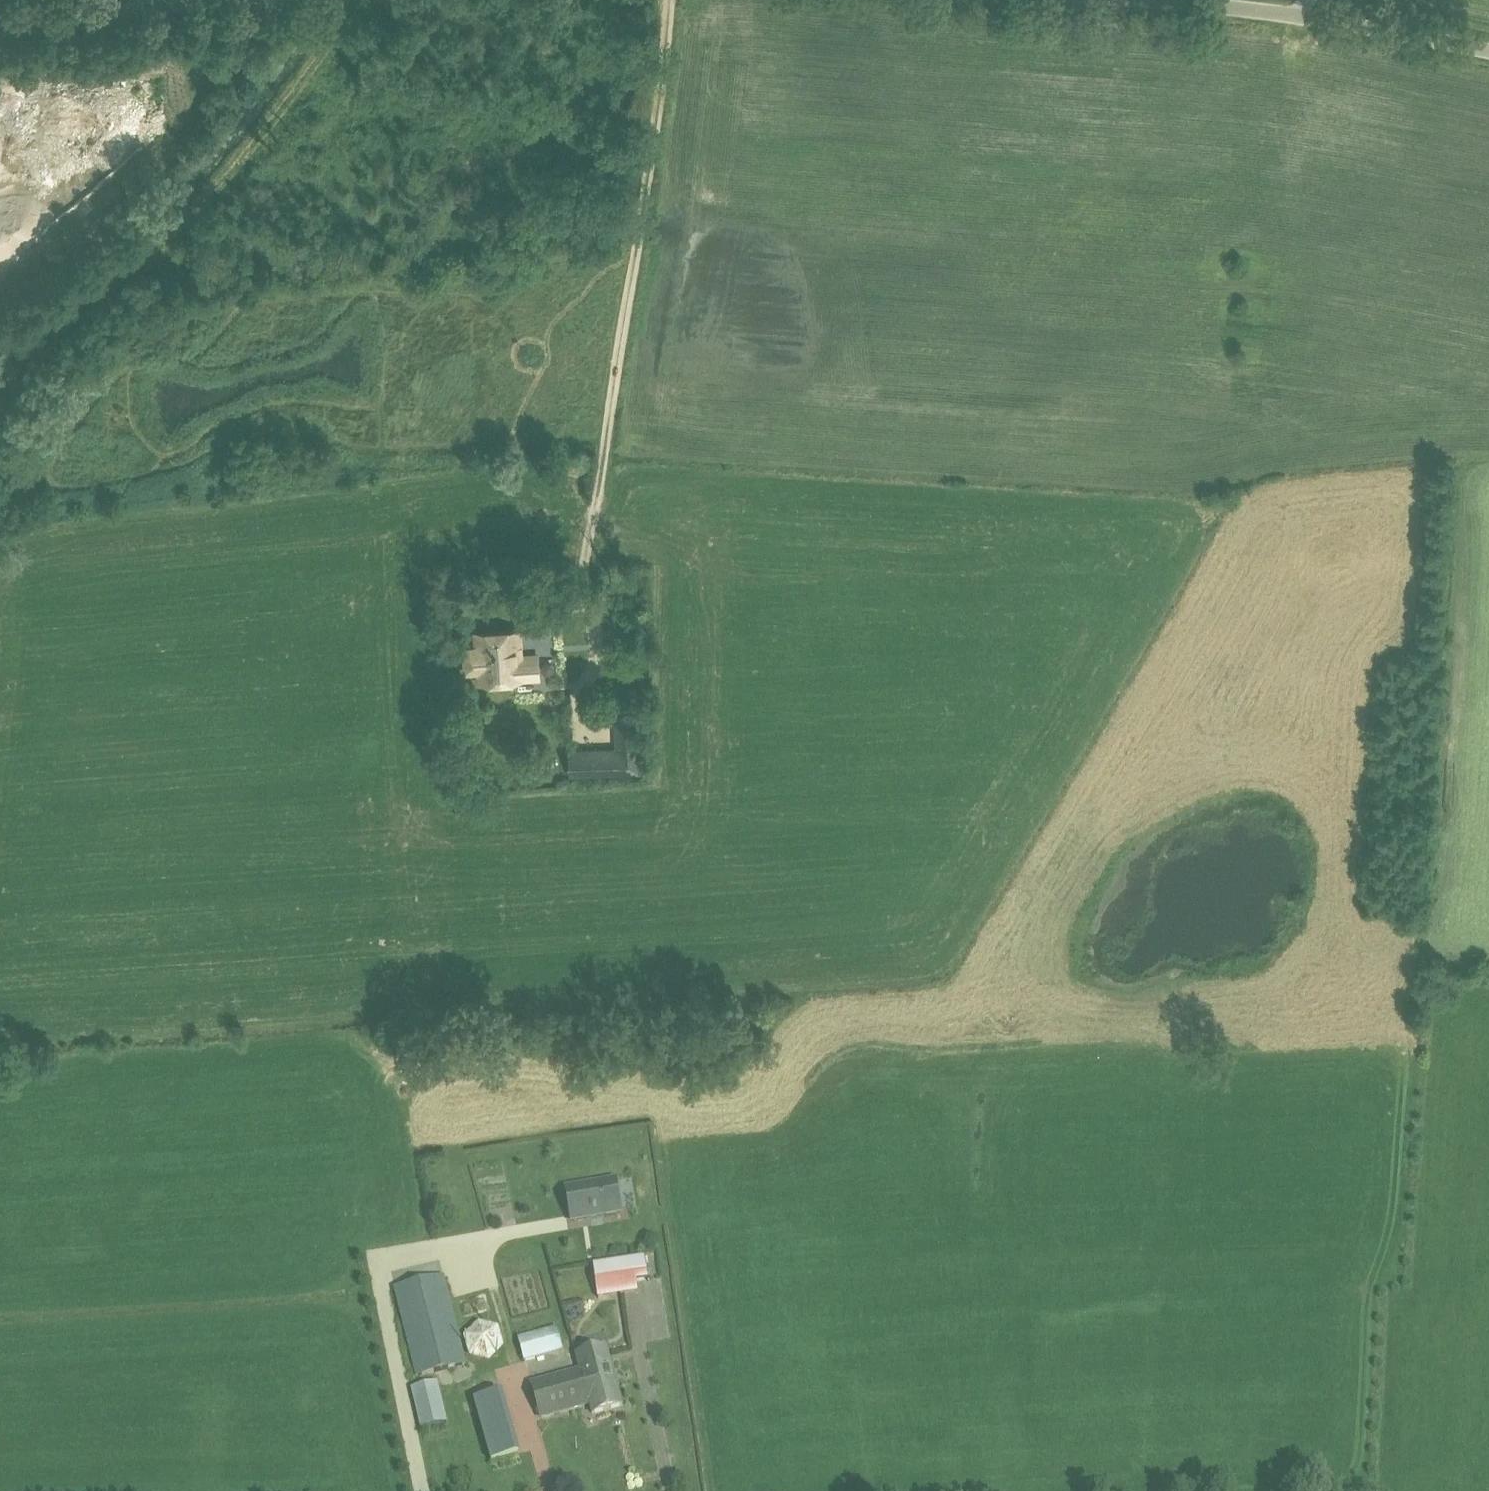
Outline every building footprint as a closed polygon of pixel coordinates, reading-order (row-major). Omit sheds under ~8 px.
[(479,682),(522,679),(539,678),(538,654),(521,656),(519,632),(476,635),(477,647),(463,648),(464,675),(478,674),(479,682)] [(569,763),(569,770),(569,776),(642,773),(641,700),(615,701),(614,746),(568,749),(569,763)] [(461,752),(482,751),(482,741),(461,742),(461,752)] [(572,1220),(590,1217),(602,1215),(621,1212),(615,1180),(566,1189),(572,1220)] [(648,1280),(645,1255),(593,1263),(598,1298),(638,1292),(637,1282),(648,1280)] [(415,1378),(467,1365),(445,1275),(393,1288),(415,1378)] [(475,1313),(473,1348),(506,1350),(507,1314),(475,1313)] [(524,1362),(563,1351),(555,1327),(517,1337),(524,1362)] [(577,1355),(581,1370),(589,1404),(592,1414),(622,1406),(611,1362),(607,1363),(603,1348),(577,1355)] [(589,1404),(581,1370),(532,1383),(540,1416),(589,1404)] [(476,1392),(491,1456),(522,1448),(506,1385),(476,1392)]
